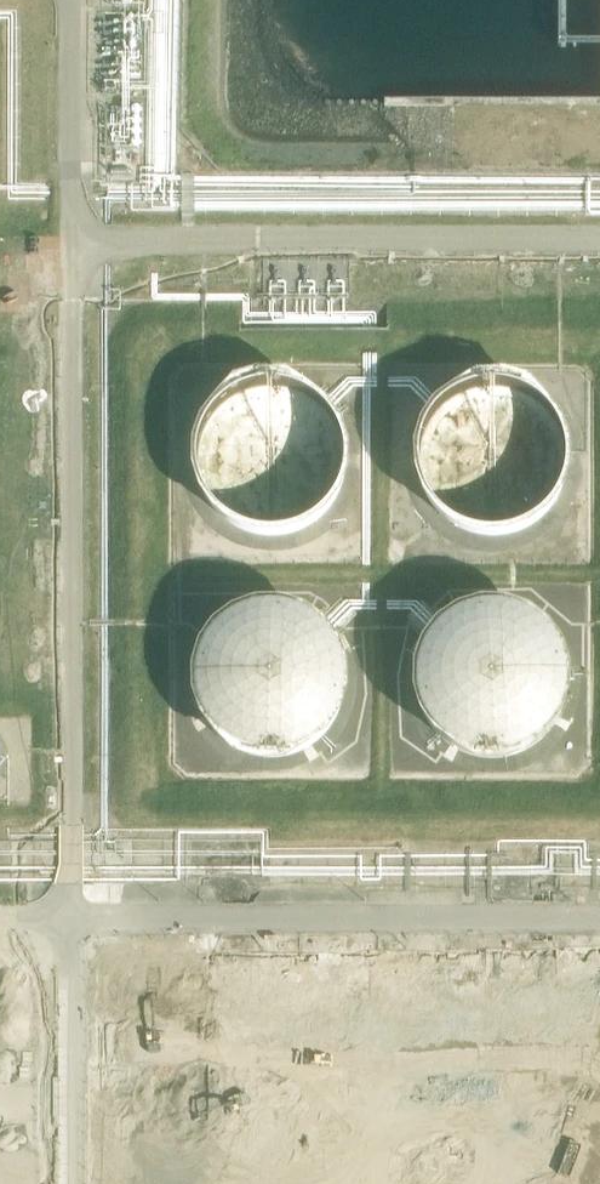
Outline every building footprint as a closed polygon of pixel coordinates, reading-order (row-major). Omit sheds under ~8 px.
[(144,150),(145,105),(105,104),(104,149),(144,150)] [(459,526),(492,533),(531,522),(557,493),(566,456),(557,423),(530,395),(502,385),(461,390),(429,416),(417,448),(419,478),(430,503),(459,526)] [(239,529),(272,536),(310,524),(337,495),(345,458),(336,425),(309,397),(281,387),(240,392),(209,418),(196,451),(198,481),(210,505),(239,529)] [(226,751),(278,765),(321,750),(350,708),(346,649),(303,609),(254,606),(213,629),(192,675),(196,711),(226,751)] [(448,751),(499,765),(542,750),(572,708),(567,649),(524,609),(475,606),(435,629),(414,675),(418,711),(448,751)] [(8,759),(0,749),(0,765),(8,759)] [(136,975),(136,974),(135,969),(132,964),(127,960),(121,959),(115,960),(111,962),(107,967),(105,973),(106,978),(109,983),(113,987),(119,989),(126,988),(130,986),(134,981),(136,975)]
